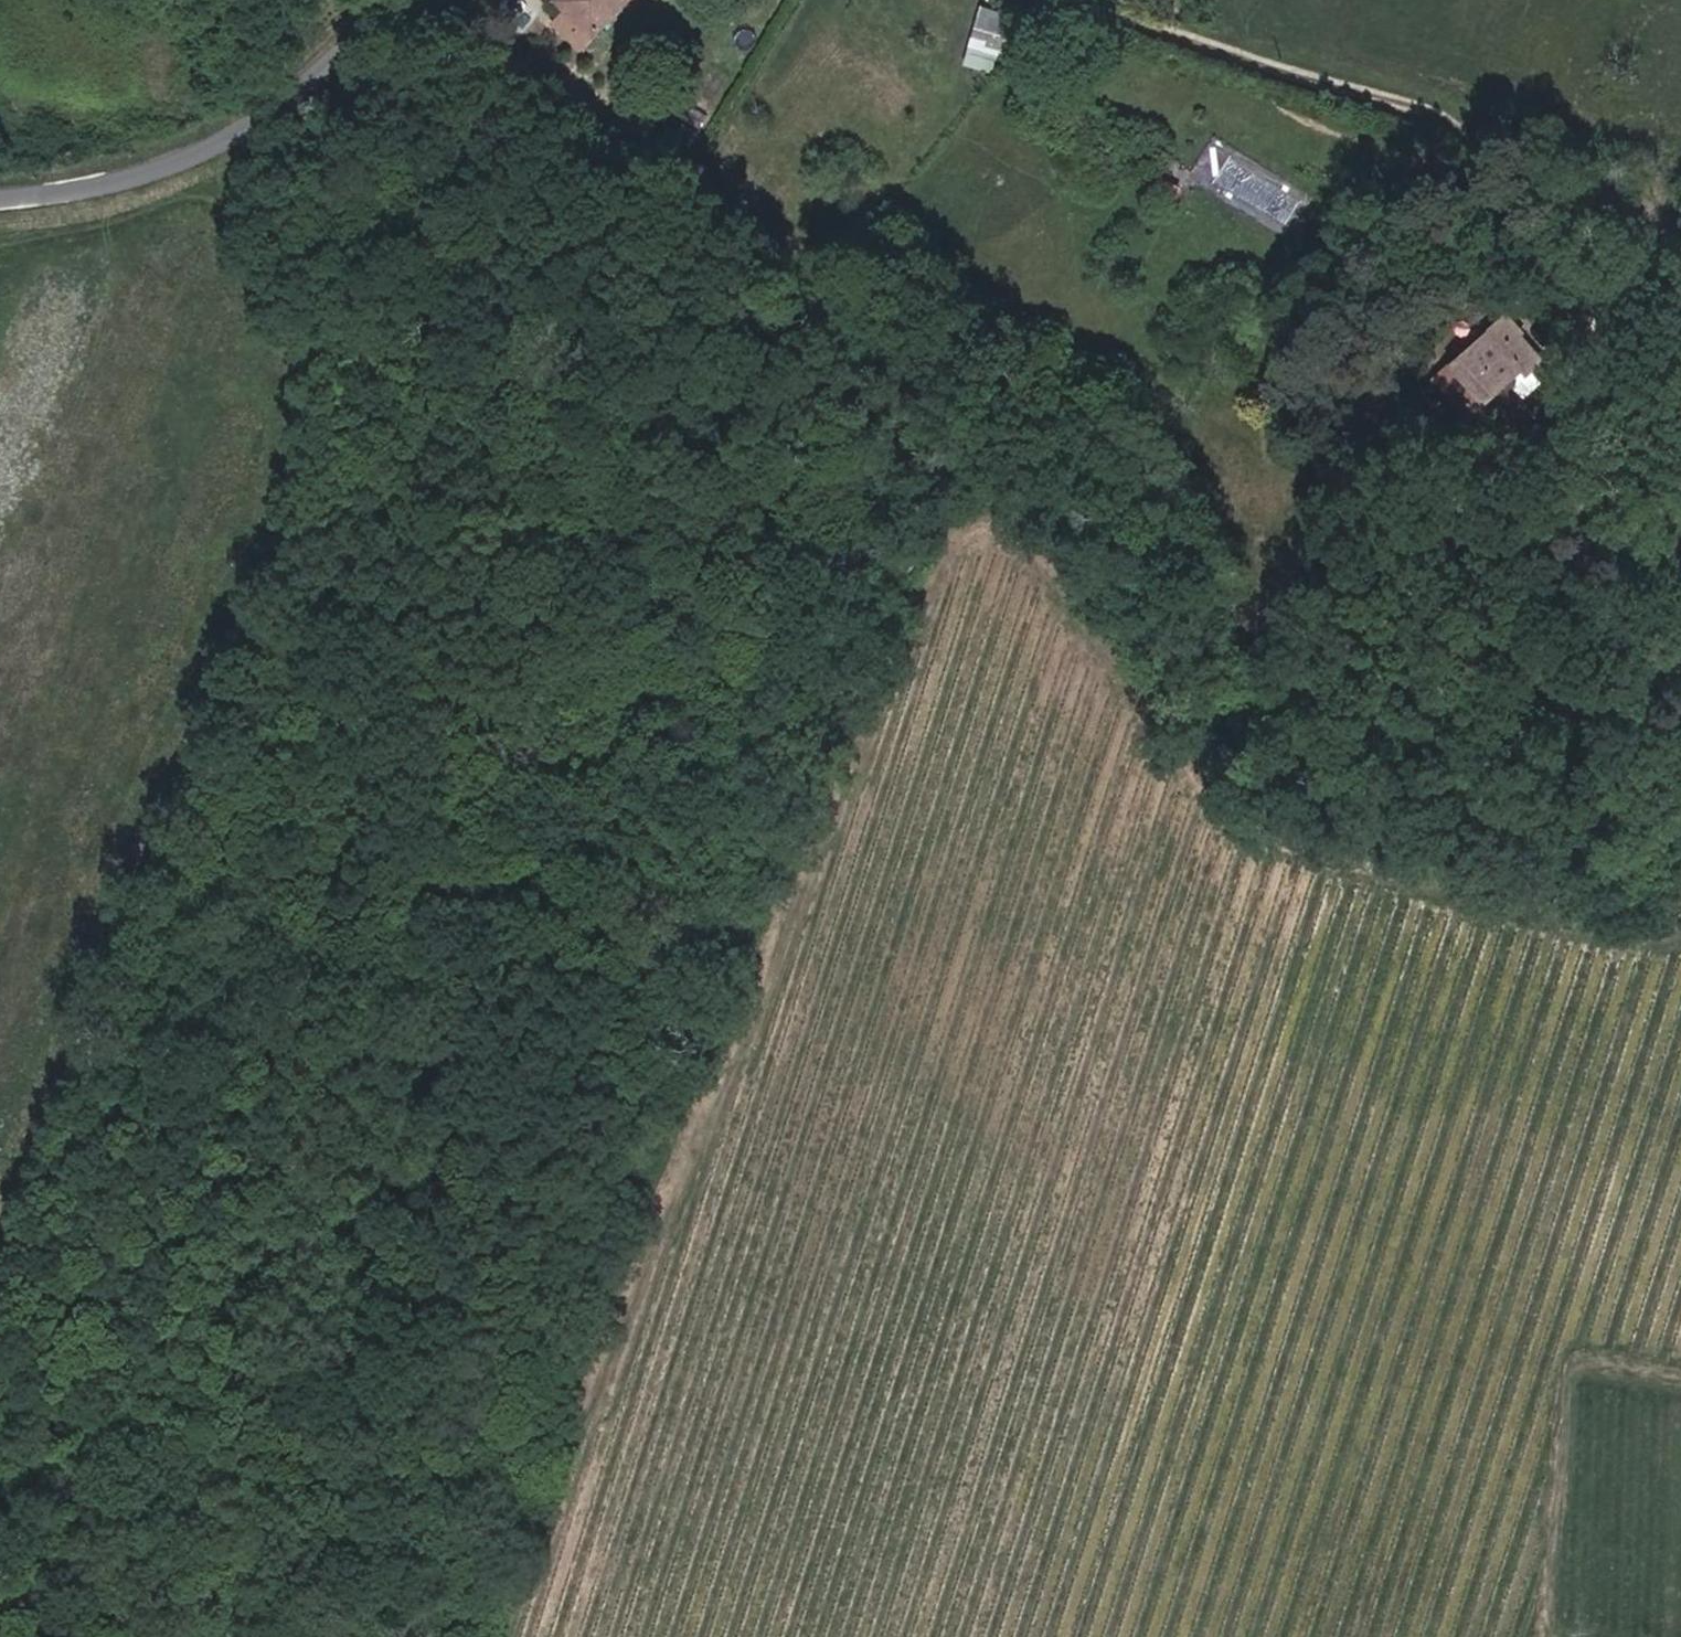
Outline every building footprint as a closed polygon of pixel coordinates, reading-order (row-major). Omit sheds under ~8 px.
[(590,27),(619,0),(564,0),(590,27)] [(980,4),(973,26),(1009,38),(1016,16),(980,4)] [(1519,325),(1503,308),(1486,324),(1492,331),(1458,364),(1457,364),(1438,382),(1469,413),(1509,373),(1523,388),(1537,375),(1527,364),(1539,353),(1516,329),(1519,325)]
